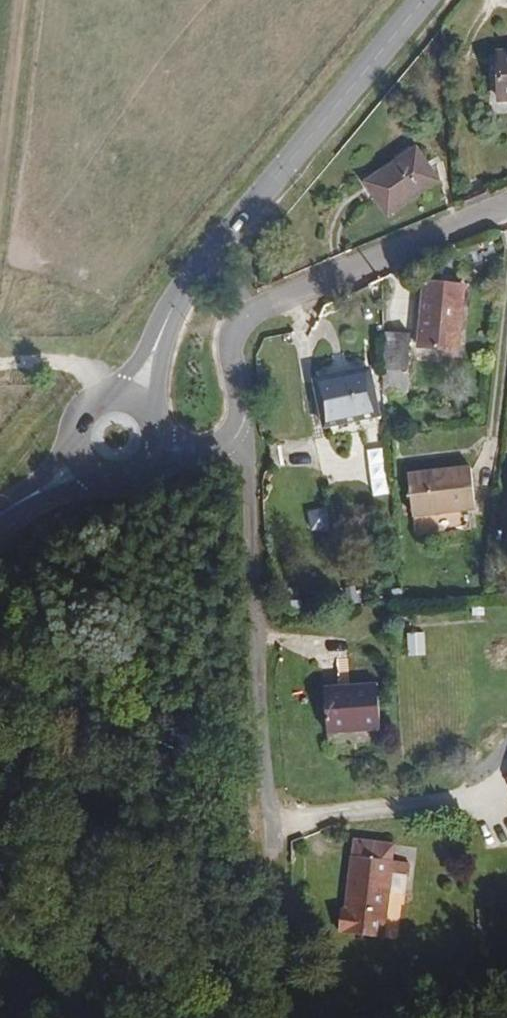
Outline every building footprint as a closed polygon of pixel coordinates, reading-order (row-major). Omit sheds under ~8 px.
[(499,67),(499,113),(506,113),(506,66),(499,67)] [(410,144),(360,184),(385,217),(436,176),(410,144)] [(466,292),(426,292),(426,357),(466,357),(466,292)] [(409,327),(385,327),(393,389),(414,386),(410,368),(409,327)] [(368,373),(312,387),(324,434),(380,420),(368,373)] [(473,476),(411,480),(413,520),(476,515),(473,476)] [(374,697),(321,706),(330,754),(383,745),(374,697)] [(362,837),(361,855),(390,856),(391,839),(362,837)] [(390,856),(361,855),(356,854),(355,874),(360,874),(358,910),(349,909),(348,932),(392,934),(395,869),(396,857),(390,856)] [(396,857),(395,869),(413,870),(414,858),(396,857)]
